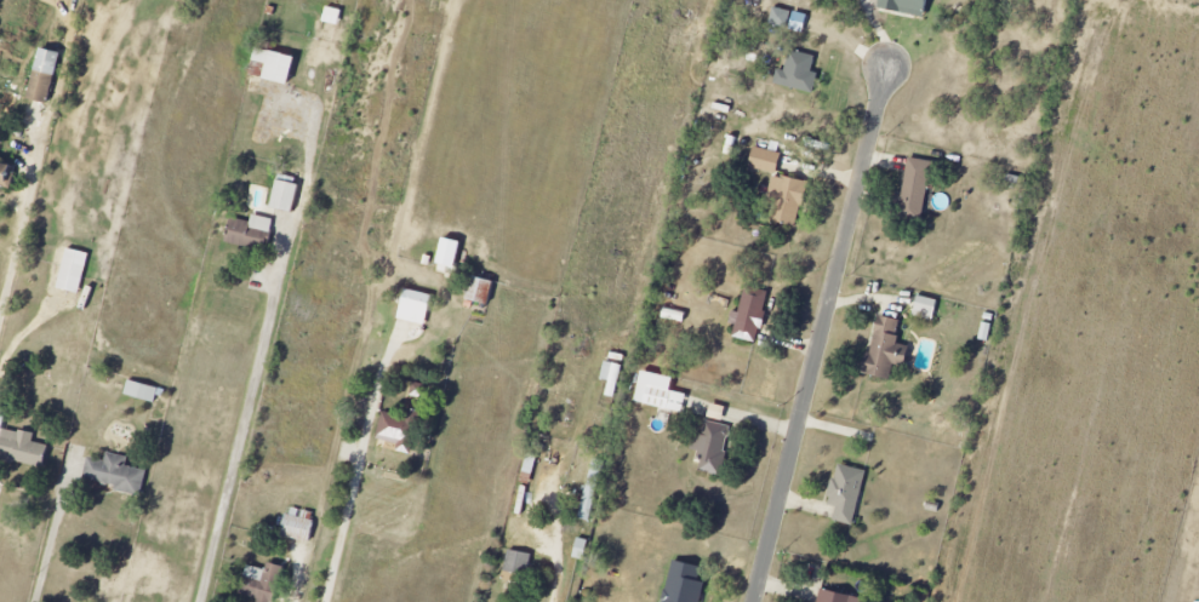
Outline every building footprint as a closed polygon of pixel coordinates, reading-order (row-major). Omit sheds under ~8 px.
[(932,0),(883,0),(882,9),(929,16),(932,0)] [(770,24),(803,33),(808,16),(774,7),(770,24)] [(29,99),(49,104),(62,54),(42,48),(29,99)] [(297,54),(258,49),(255,71),(266,72),(265,79),(292,83),(297,54)] [(778,69),(774,82),(813,95),(820,74),(812,72),(816,57),(792,49),(785,71),(778,69)] [(778,174),(782,153),(754,147),(750,168),(778,174)] [(896,206),(925,211),(933,162),(909,158),(904,193),(898,192),(896,206)] [(0,164),(0,186),(9,189),(15,168),(0,164)] [(799,227),(808,182),(773,175),(767,203),(774,204),(771,221),(799,227)] [(272,207),(294,213),(301,184),(279,179),(272,207)] [(251,223),(233,218),(227,240),(266,250),(274,220),(253,215),(251,223)] [(58,288),(80,293),(91,254),(69,248),(58,288)] [(494,280),(473,277),(470,300),(490,304),(494,280)] [(770,293),(745,287),(738,313),(732,311),(729,323),(736,325),(733,336),(756,342),(759,328),(761,328),(770,293)] [(426,325),(433,295),(406,288),(399,319),(426,325)] [(934,320),(938,300),(919,296),(914,315),(934,320)] [(889,378),(894,357),(908,360),(911,346),(897,343),(902,320),(879,315),(866,373),(889,378)] [(605,396),(615,398),(621,365),(604,362),(601,380),(608,381),(605,396)] [(675,378),(642,370),(635,402),(683,413),(687,394),(672,391),(675,378)] [(155,403),(159,388),(129,380),(125,395),(155,403)] [(413,454),(420,426),(382,416),(377,439),(399,444),(397,450),(413,454)] [(731,427),(701,420),(694,451),(702,453),(698,471),(720,476),(731,427)] [(5,428),(0,446),(0,457),(44,468),(49,446),(33,442),(35,435),(5,428)] [(141,495),(147,471),(127,466),(129,458),(108,452),(105,461),(91,457),(84,480),(141,495)] [(856,525),(866,470),(837,464),(829,505),(837,507),(834,520),(856,525)] [(591,521),(598,493),(587,490),(580,518),(591,521)] [(531,555),(510,549),(502,581),(523,587),(531,555)] [(707,567),(673,560),(664,601),(699,601),(707,567)] [(268,563),(267,569),(246,566),(242,594),(258,597),(258,601),(277,601),(282,565),(268,563)] [(865,598),(821,589),(818,601),(864,601),(865,598)]
